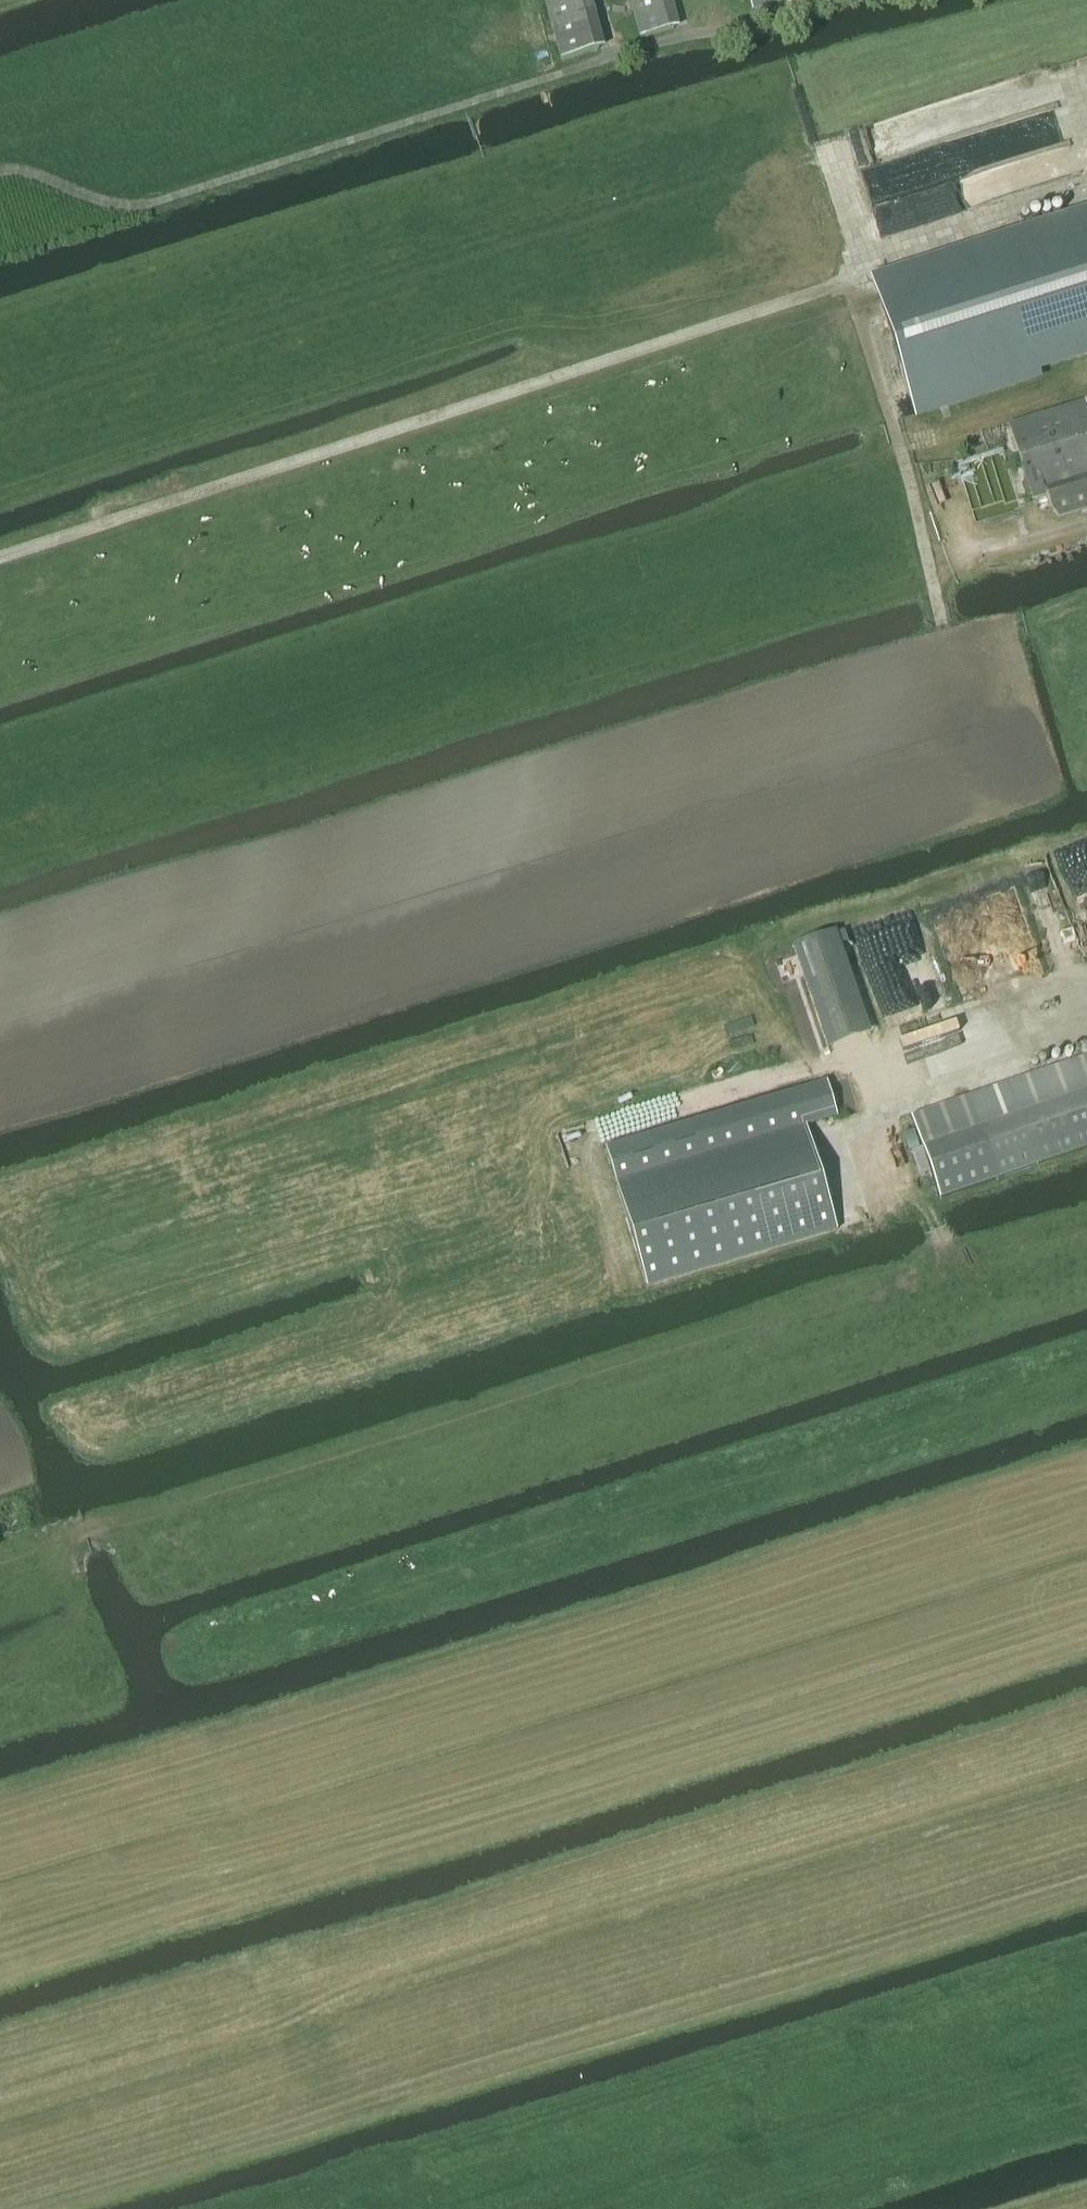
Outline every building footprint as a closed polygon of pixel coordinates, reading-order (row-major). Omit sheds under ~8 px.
[(752,13),(788,0),(748,0),(752,13)] [(592,37),(556,47),(560,61),(596,51),(592,37)] [(868,276),(911,410),(1086,354),(1086,207),(868,276)] [(1083,402),(1007,426),(1031,503),(1047,497),(1052,512),(1057,520),(1086,510),(1086,402),(1083,403),(1083,402)] [(911,1116),(912,1118),(913,1121),(913,1122),(940,1199),(973,1188),(1031,1168),(1086,1149),(1086,1056),(1020,1079),(953,1101),(921,1113),(917,1114),(911,1116)] [(726,1111),(604,1147),(647,1289),(751,1258),(837,1232),(806,1127),(837,1118),(826,1081),(726,1111)]
